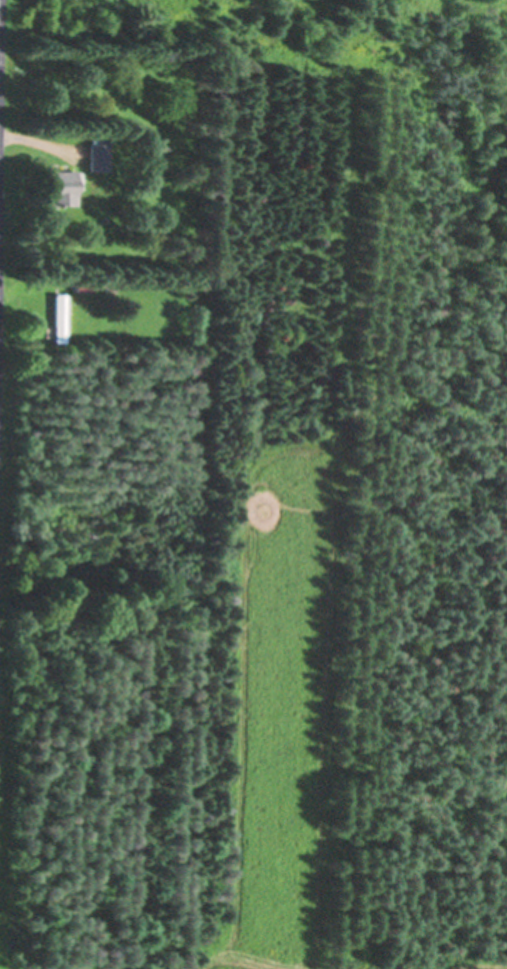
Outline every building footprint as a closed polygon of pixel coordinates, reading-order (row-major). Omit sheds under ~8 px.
[(106,130),(106,169),(87,169),(87,140),(88,140),(88,130),(106,130)] [(75,202),(50,202),(49,169),(74,169),(75,202)] [(63,292),(62,340),(52,340),(53,292),(63,292)]
